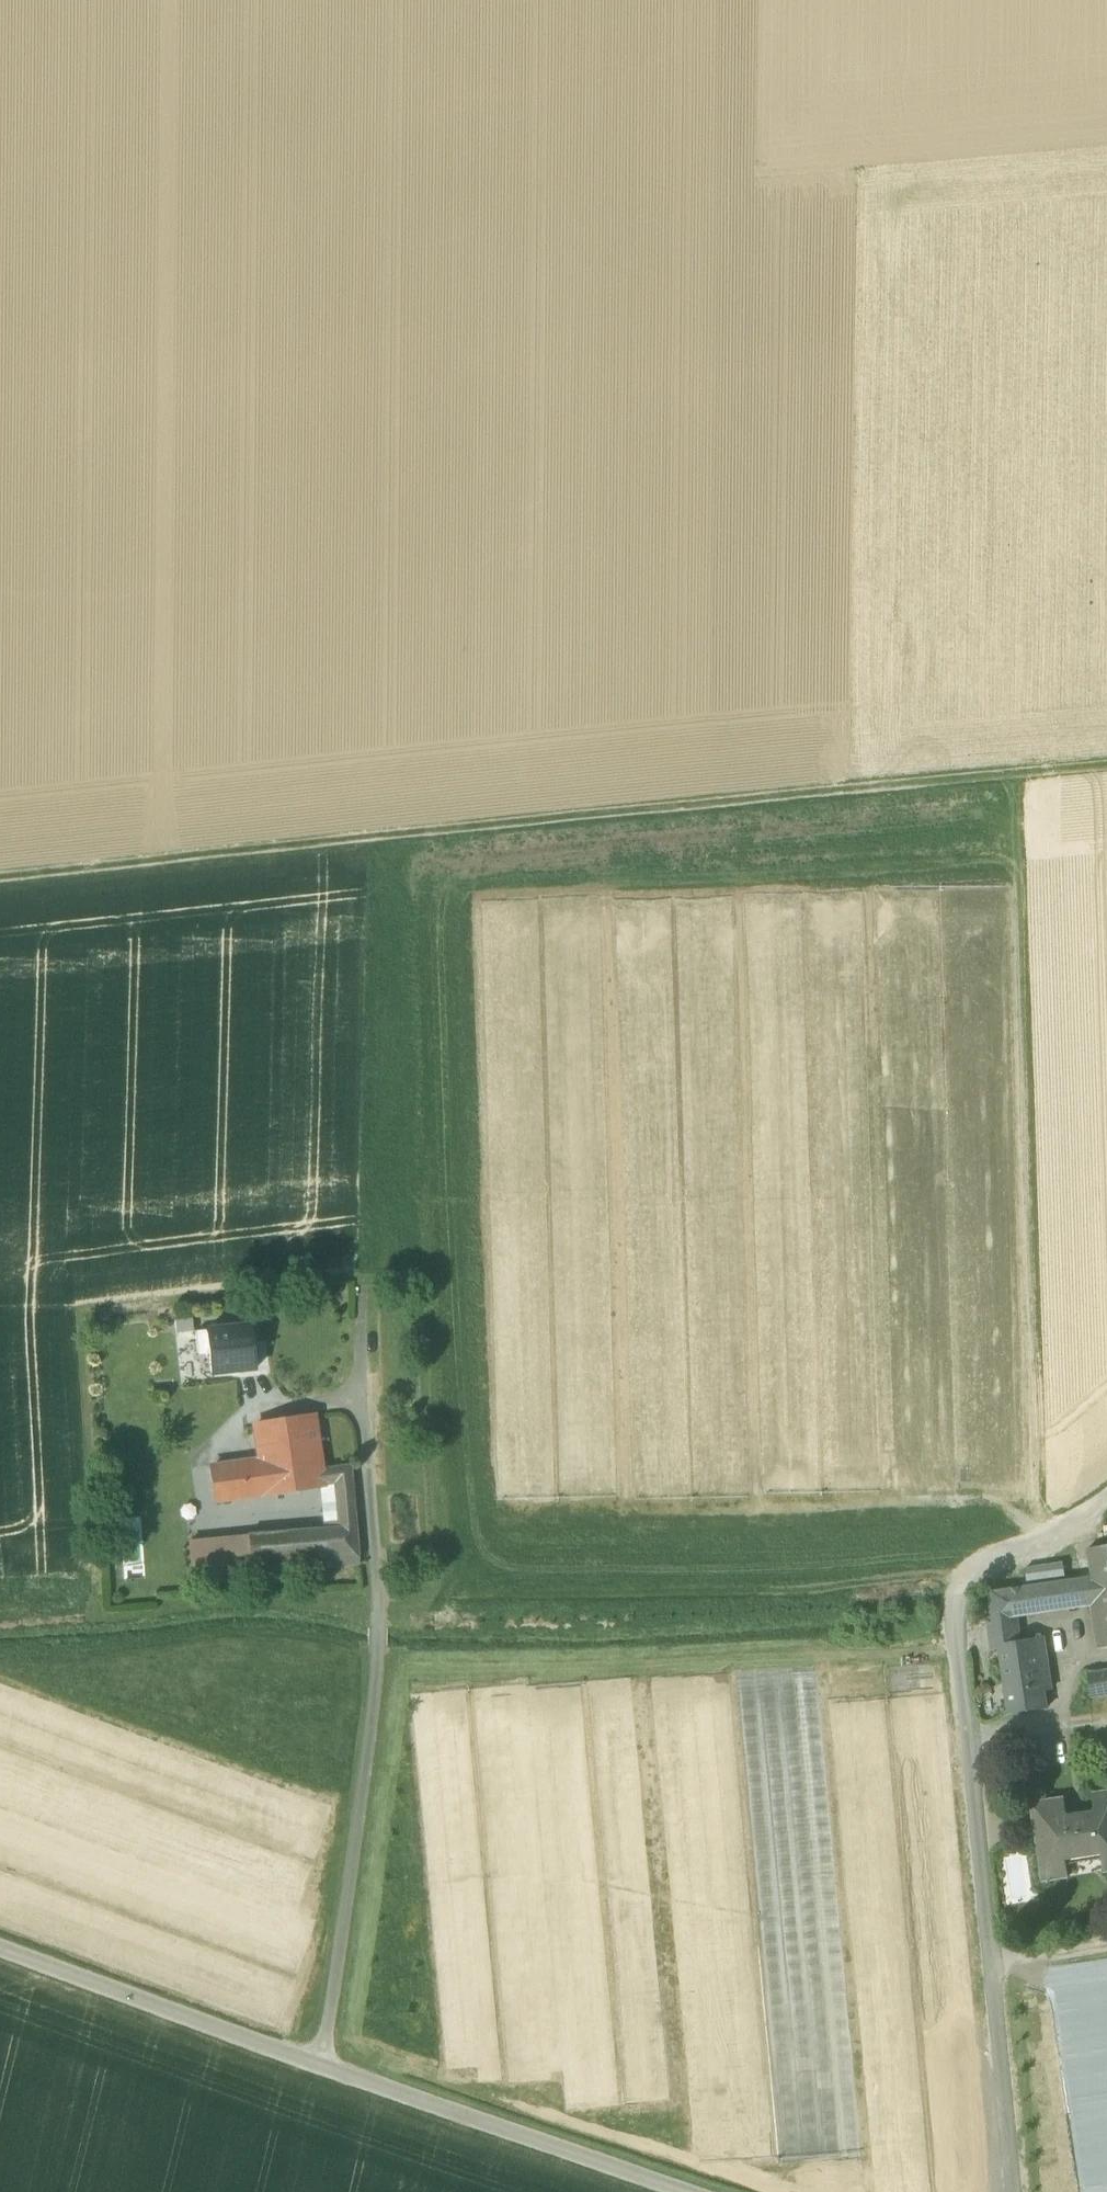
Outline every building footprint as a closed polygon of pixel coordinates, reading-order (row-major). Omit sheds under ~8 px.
[(194,1333),(193,1320),(175,1322),(176,1334),(194,1333)] [(209,1354),(212,1374),(256,1369),(251,1327),(197,1332),(199,1355),(209,1354)] [(255,1426),(260,1460),(319,1452),(314,1417),(255,1426)] [(322,1470),(319,1452),(260,1460),(212,1467),(217,1501),(317,1487),(335,1484),(335,1488),(353,1490),(351,1465),(322,1470)] [(317,1487),(321,1530),(339,1528),(337,1506),(335,1488),(335,1484),(317,1487)] [(248,1535),(251,1572),(360,1565),(355,1504),(353,1490),(335,1488),(337,1506),(339,1528),(321,1530),(248,1535)] [(188,1539),(191,1579),(252,1575),(251,1572),(248,1535),(188,1539)] [(1106,1649),(1106,1546),(1089,1549),(1094,1577),(1098,1605),(1106,1649)] [(987,1598),(990,1620),(1019,1616),(1098,1605),(1094,1577),(1007,1590),(986,1593),(987,1598)] [(1001,1648),(1010,1713),(1047,1707),(1045,1689),(1052,1688),(1045,1637),(1022,1642),(1019,1616),(990,1620),(994,1649),(1001,1648)] [(1093,1698),(1106,1696),(1106,1672),(1089,1674),(1093,1698)] [(1044,1881),(1069,1878),(1066,1858),(1102,1852),(1103,1861),(1106,1861),(1106,1794),(1093,1796),(1096,1814),(1068,1818),(1065,1800),(1033,1805),(1044,1881)]
